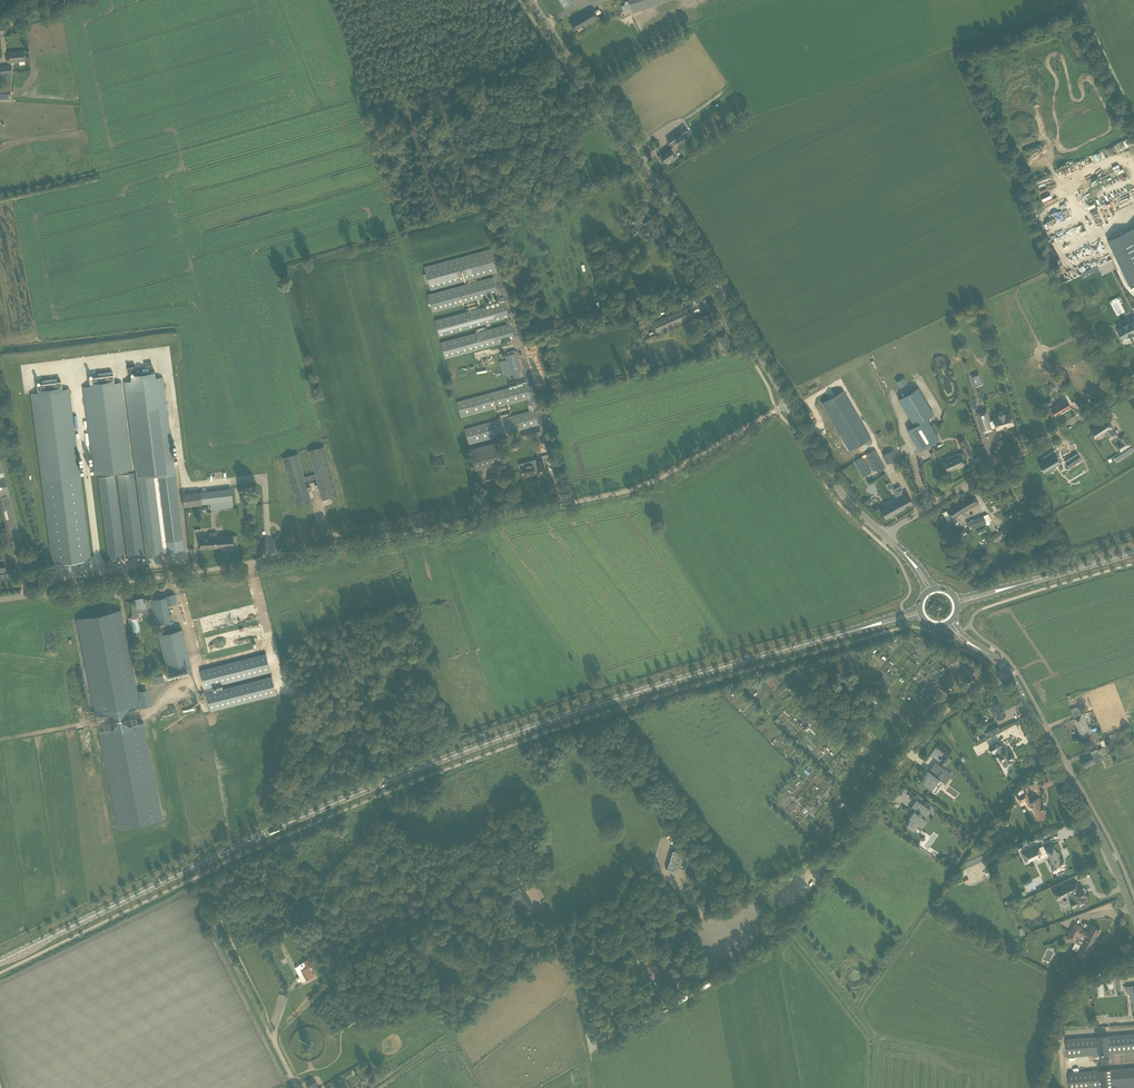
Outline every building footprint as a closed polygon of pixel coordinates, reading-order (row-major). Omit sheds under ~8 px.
[(660,3),(670,0),(628,0),(629,1),(631,7),(633,12),(660,3)] [(570,22),(575,30),(598,17),(593,9),(582,16),(581,15),(576,18),(577,19),(570,22)] [(7,56),(7,63),(25,61),(24,51),(9,52),(9,56),(7,56)] [(10,88),(10,77),(11,73),(12,73),(11,65),(0,67),(0,87),(10,88)] [(0,87),(0,99),(8,99),(9,92),(10,88),(0,87)] [(684,125),(673,133),(666,138),(672,145),(679,140),(689,133),(684,125)] [(670,149),(665,152),(661,155),(665,162),(670,159),(672,162),(676,159),(674,156),(670,149)] [(1108,240),(1114,251),(1132,288),(1133,287),(1133,228),(1108,240)] [(425,266),(431,289),(497,271),(491,248),(425,266)] [(1098,266),(1081,274),(1083,278),(1100,270),(1098,266)] [(494,276),(428,294),(433,311),(494,295),(495,299),(500,298),(494,276)] [(500,302),(434,320),(439,336),(504,318),(506,324),(441,342),(445,358),(515,339),(504,301),(500,302)] [(1118,330),(1119,332),(1119,333),(1120,336),(1122,337),(1123,339),(1124,342),(1131,339),(1130,336),(1133,333),(1133,319),(1129,322),(1130,323),(1118,330)] [(706,340),(715,335),(709,326),(702,331),(704,335),(703,336),(706,340)] [(719,334),(717,336),(720,341),(721,340),(723,344),(722,344),(722,345),(723,347),(724,348),(725,347),(727,347),(732,344),(724,331),(719,334)] [(505,355),(506,360),(502,361),(506,375),(507,375),(508,380),(521,376),(515,353),(505,355)] [(123,382),(146,555),(147,555),(148,558),(153,557),(153,554),(185,550),(162,377),(155,377),(155,372),(130,375),(131,381),(123,382)] [(972,376),(976,386),(982,384),(978,373),(972,376)] [(1054,381),(1058,387),(1061,385),(1066,382),(1061,373),(1055,376),(1057,379),(1054,381)] [(90,386),(83,387),(94,475),(133,470),(122,382),(114,383),(113,374),(89,377),(90,386)] [(903,377),(896,382),(899,387),(907,382),(903,377)] [(534,410),(527,382),(526,379),(522,381),(523,384),(457,402),(461,417),(526,399),(529,411),(464,429),(469,444),(534,426),(539,425),(539,423),(538,423),(534,410)] [(38,392),(30,393),(42,482),(81,477),(69,388),(62,389),(61,381),(37,384),(38,392)] [(920,450),(939,439),(927,419),(934,414),(918,388),(899,399),(915,426),(907,430),(920,450)] [(843,390),(821,403),(849,450),(870,438),(843,390)] [(1071,407),(1068,402),(1067,401),(1062,404),(1061,402),(1050,409),(1055,416),(1071,407)] [(992,429),(992,428),(996,427),(996,429),(1013,424),(1010,413),(1005,415),(1004,413),(1004,412),(1003,411),(1002,411),(1001,411),(1000,411),(999,411),(998,412),(998,413),(998,414),(998,415),(998,417),(994,418),(994,419),(989,420),(988,418),(987,418),(986,416),(988,416),(986,410),(978,413),(983,432),(992,429)] [(1096,426),(1090,430),(1096,438),(1105,432),(1106,432),(1109,435),(1114,431),(1112,428),(1113,428),(1108,420),(1097,427),(1096,426)] [(527,430),(522,431),(524,439),(529,437),(542,434),(540,426),(527,430)] [(1122,443),(1118,446),(1119,449),(1120,451),(1131,445),(1127,439),(1122,442),(1122,443)] [(963,452),(960,453),(960,452),(947,458),(948,461),(943,463),(946,471),(959,466),(959,467),(965,464),(962,459),(966,457),(966,458),(973,455),(966,441),(960,444),(963,452)] [(497,442),(470,449),(476,470),(503,463),(497,442)] [(1028,465),(1053,450),(1050,444),(1025,459),(1028,465)] [(298,454),(283,458),(296,506),(312,502),(306,484),(317,481),(322,499),(337,495),(332,477),(324,446),(309,451),(315,474),(304,477),(298,454)] [(875,450),(866,455),(872,467),(874,471),(877,470),(884,466),(875,450)] [(892,450),(883,455),(887,464),(897,458),(892,450)] [(1055,454),(1039,464),(1044,472),(1060,463),(1055,454)] [(438,469),(447,466),(443,456),(434,458),(438,469)] [(854,461),(863,477),(872,472),(863,456),(854,461)] [(1065,462),(1069,468),(1075,464),(1072,458),(1065,462)] [(542,459),(537,461),(536,461),(536,460),(519,464),(521,470),(522,469),(524,477),(535,474),(534,470),(538,469),(538,470),(545,468),(542,459)] [(8,555),(25,551),(24,548),(23,548),(21,543),(0,460),(0,526),(8,555)] [(133,470),(94,475),(105,558),(144,553),(133,470)] [(81,477),(42,482),(52,564),(91,559),(81,477)] [(200,492),(201,504),(210,503),(211,510),(216,509),(215,505),(219,505),(219,509),(233,507),(231,488),(200,492)] [(885,507),(880,509),(885,518),(913,503),(910,499),(908,494),(904,496),(901,491),(895,494),(898,500),(885,507)] [(184,506),(201,504),(200,492),(182,494),(184,506)] [(979,504),(976,499),(973,494),(946,510),(951,519),(979,504)] [(970,530),(987,523),(983,515),(966,522),(970,530)] [(1021,516),(1010,522),(1013,529),(1026,523),(1024,519),(1023,519),(1021,516)] [(231,540),(217,541),(217,549),(231,547),(231,548),(240,547),(238,523),(229,524),(231,540)] [(956,539),(961,536),(967,534),(965,529),(954,534),(956,539)] [(995,543),(1006,535),(1002,529),(991,536),(995,543)] [(5,567),(5,564),(0,565),(0,577),(12,575),(10,566),(5,567)] [(136,603),(130,604),(133,617),(139,616),(137,607),(145,606),(146,611),(149,610),(150,614),(153,613),(155,624),(156,628),(171,625),(171,621),(167,605),(177,604),(176,599),(175,599),(174,594),(165,596),(166,597),(143,602),(142,597),(135,598),(136,603)] [(76,618),(95,716),(98,731),(118,829),(163,820),(121,609),(76,618)] [(182,629),(157,635),(167,672),(191,666),(182,629)] [(272,676),(212,691),(211,687),(270,671),(266,653),(200,670),(211,711),(276,694),(272,676)] [(148,695),(140,696),(142,707),(151,706),(148,695)] [(990,701),(990,703),(991,705),(990,706),(993,711),(991,712),(993,717),(995,716),(997,719),(1006,715),(1002,708),(998,702),(995,703),(994,701),(992,700),(990,701)] [(1080,705),(1070,709),(1080,737),(1091,733),(1084,713),(1083,714),(1080,705)] [(988,726),(984,728),(986,731),(987,734),(999,729),(996,722),(988,726)] [(998,742),(989,747),(992,752),(996,751),(998,753),(997,754),(1001,761),(1004,759),(1007,765),(1014,761),(1013,758),(1014,757),(1015,756),(1013,752),(1012,753),(1011,752),(1009,753),(1008,751),(1008,750),(1007,748),(1003,750),(1002,747),(998,742)] [(1091,753),(1080,759),(1084,766),(1088,764),(1088,765),(1099,759),(1094,751),(1097,750),(1094,746),(1089,749),(1091,753)] [(1101,755),(1109,752),(1106,746),(1099,749),(1101,755)] [(929,770),(925,775),(926,776),(922,783),(931,790),(936,783),(936,782),(939,778),(945,783),(952,773),(936,762),(934,766),(939,769),(935,775),(929,770)] [(1021,795),(1016,797),(1020,803),(1025,800),(1029,807),(1030,807),(1031,806),(1039,819),(1041,818),(1042,818),(1045,816),(1047,814),(1038,798),(1031,802),(1025,792),(1021,795)] [(911,819),(907,825),(909,826),(914,830),(918,824),(922,826),(926,820),(925,819),(926,817),(931,810),(916,800),(911,807),(913,808),(910,812),(912,814),(909,818),(911,819)] [(1022,853),(1026,861),(1047,851),(1052,861),(1050,861),(1053,866),(1051,867),(1053,872),(1064,866),(1063,863),(1065,862),(1063,858),(1061,859),(1060,857),(1059,857),(1058,854),(1057,851),(1056,852),(1053,846),(1051,847),(1050,845),(1045,848),(1043,850),(1040,852),(1037,846),(1033,848),(1033,849),(1033,848),(1022,853)] [(667,869),(678,872),(679,868),(685,870),(691,851),(683,849),(681,853),(679,852),(673,850),(667,869)] [(1058,894),(1059,896),(1060,895),(1061,898),(1070,893),(1073,900),(1074,900),(1077,905),(1080,903),(1080,904),(1083,903),(1083,902),(1086,900),(1084,895),(1085,894),(1083,889),(1081,891),(1079,887),(1078,888),(1075,881),(1067,885),(1061,887),(1061,888),(1058,890),(1057,889),(1052,891),(1054,895),(1058,894)] [(518,884),(507,892),(513,899),(522,912),(532,905),(518,884)] [(1086,957),(1098,934),(1100,929),(1091,925),(1087,932),(1081,929),(1082,927),(1074,923),(1072,928),(1070,932),(1067,938),(1081,945),(1077,952),(1086,957)] [(306,980),(314,976),(309,966),(311,965),(308,958),(303,961),(306,967),(301,970),(306,980)] [(694,968),(698,965),(700,964),(697,959),(691,963),(694,968)] [(683,965),(674,971),(676,975),(680,980),(689,974),(685,967),(683,965)] [(705,975),(698,965),(694,968),(700,978),(705,975)] [(1121,968),(1116,968),(1118,990),(1118,995),(1124,994),(1121,968)] [(694,973),(681,981),(686,988),(698,979),(694,973)] [(1106,978),(1106,987),(1114,987),(1113,977),(1106,978)] [(708,978),(676,997),(677,998),(677,999),(680,1003),(703,989),(712,984),(711,982),(708,978)] [(1098,996),(1105,995),(1103,979),(1096,980),(1098,996)] [(1107,1062),(1109,1062),(1109,1060),(1106,1060),(1106,1054),(1108,1054),(1109,1053),(1133,1051),(1133,1034),(1066,1039),(1067,1056),(1101,1054),(1102,1070),(1069,1072),(1070,1087),(1094,1087),(1101,1087),(1102,1087),(1109,1087),(1110,1087),(1133,1085),(1133,1067),(1110,1069),(1107,1069),(1107,1062)] [(312,1043),(307,1039),(304,1044),(309,1048),(312,1043)] [(314,1081),(312,1077),(305,1081),(307,1085),(306,1085),(308,1087),(318,1087),(315,1081),(314,1081)] [(1056,1079),(1047,1078),(1046,1085),(1055,1086),(1056,1079)]
